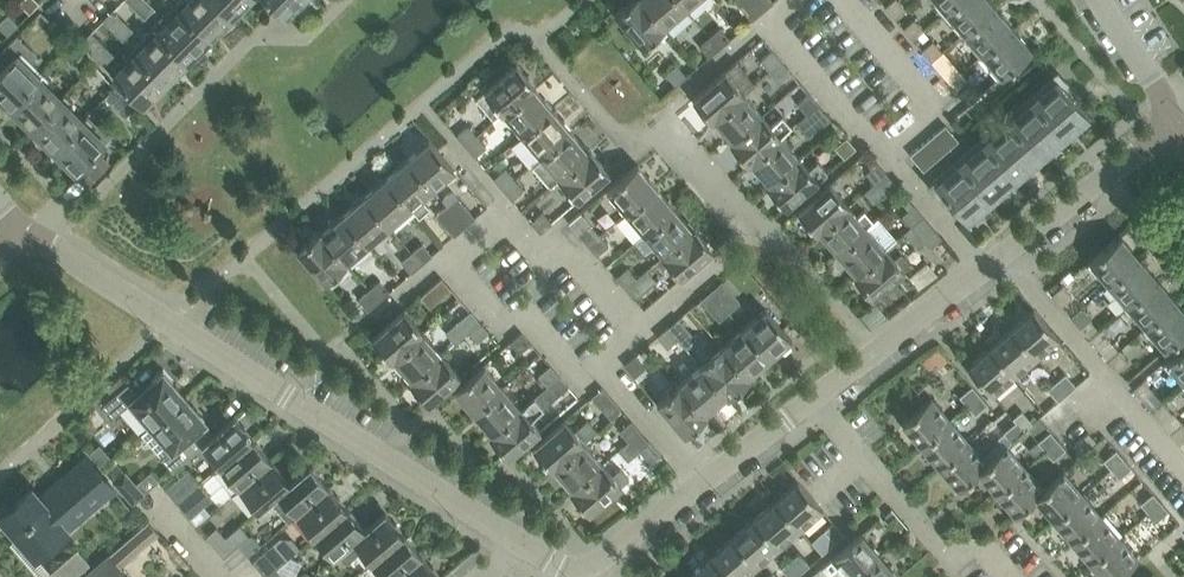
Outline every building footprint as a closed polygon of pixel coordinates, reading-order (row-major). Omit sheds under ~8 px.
[(30,12),(40,2),(38,0),(22,0),(20,2),(30,12)] [(155,7),(147,0),(126,0),(144,18),(155,7)] [(175,5),(179,9),(180,9),(209,38),(219,27),(221,29),(231,19),(229,17),(231,16),(215,0),(190,0),(189,0),(180,0),(175,5)] [(231,16),(241,5),(243,7),(250,0),(215,0),(231,16)] [(285,15),(295,4),(297,6),(304,0),(269,0),(285,15)] [(642,46),(664,27),(641,0),(631,0),(615,14),(642,46)] [(664,27),(686,8),(679,0),(641,0),(664,27)] [(742,9),(752,20),(763,10),(754,0),(735,0),(742,9)] [(763,10),(773,1),(772,0),(754,0),(763,10)] [(898,0),(892,0),(885,6),(894,17),(905,8),(898,0)] [(941,14),(958,0),(934,0),(936,2),(933,5),(941,14)] [(960,36),(994,6),(989,0),(958,0),(941,14),(941,15),(944,12),(954,24),(952,26),(960,36)] [(179,9),(175,5),(153,27),(158,31),(158,30),(187,59),(197,49),(199,51),(209,41),(207,40),(209,38),(180,9),(179,9)] [(970,48),(978,57),(1013,28),(994,6),(960,36),(963,34),(973,46),(970,48)] [(122,39),(133,29),(113,9),(103,20),(122,39)] [(0,22),(0,27),(8,35),(19,24),(8,13),(0,22)] [(923,29),(914,19),(903,28),(913,39),(923,29)] [(140,39),(131,48),(135,53),(136,52),(165,81),(175,71),(177,72),(187,62),(185,61),(187,59),(158,30),(158,31),(153,27),(140,39)] [(720,47),(730,39),(721,28),(711,36),(720,47)] [(998,79),(1032,50),(1013,28),(978,57),(979,58),(982,56),(992,67),(989,69),(998,79)] [(81,42),(104,64),(114,54),(91,31),(81,42)] [(43,71),(32,60),(37,55),(17,35),(0,52),(0,98),(7,105),(9,104),(10,105),(43,71)] [(711,36),(700,46),(709,57),(720,47),(711,36)] [(942,51),(933,40),(922,49),(931,60),(942,51)] [(71,42),(61,53),(71,63),(82,53),(71,42)] [(772,51),(761,60),(770,70),(781,61),(772,51)] [(155,94),(165,84),(163,83),(165,81),(136,52),(135,53),(124,65),(119,60),(109,70),(143,103),(154,93),(155,94)] [(711,121),(713,119),(744,93),(744,92),(754,83),(736,61),(692,99),(711,121)] [(780,81),(790,72),(781,61),(770,70),(780,81)] [(960,73),(951,62),(940,71),(949,82),(960,73)] [(83,74),(93,85),(104,74),(93,64),(83,74)] [(494,121),(503,113),(503,114),(536,86),(516,64),(484,91),(485,92),(476,100),(494,121)] [(677,64),(666,74),(676,85),(687,76),(677,64)] [(48,86),(53,81),(43,71),(10,105),(21,116),(20,118),(29,127),(31,125),(32,127),(61,99),(60,98),(48,86)] [(1057,79),(935,184),(967,221),(1089,117),(1057,79)] [(979,95),(970,84),(959,93),(969,104),(979,95)] [(105,97),(125,116),(135,106),(115,86),(105,97)] [(534,88),(536,87),(536,86),(503,114),(522,135),(552,109),(534,88)] [(69,107),(75,101),(66,93),(60,98),(61,99),(32,127),(42,137),(41,139),(51,149),(53,148),(54,149),(82,120),(69,107)] [(730,142),(762,114),(744,93),(713,119),(731,140),(729,141),(730,142)] [(809,94),(798,103),(807,113),(818,103),(809,94)] [(808,137),(819,128),(830,118),(818,103),(807,113),(796,122),(808,137)] [(531,164),(570,130),(552,109),(522,135),(530,145),(522,152),(522,157),(529,165),(531,163),(531,164)] [(100,119),(96,123),(87,114),(82,120),(54,149),(65,160),(63,161),(73,171),(74,169),(76,171),(114,133),(100,119)] [(783,115),(771,125),(762,114),(730,142),(748,164),(781,135),(792,125),(783,115)] [(479,135),(469,124),(456,135),(466,146),(479,135)] [(945,124),(938,130),(945,138),(952,132),(945,124)] [(590,149),(588,151),(570,130),(531,164),(551,186),(559,178),(591,151),(590,149)] [(938,130),(931,136),(938,144),(945,138),(938,130)] [(952,132),(945,138),(951,146),(958,140),(952,132)] [(466,146),(475,156),(487,145),(479,135),(466,146)] [(767,186),(800,157),(781,135),(748,164),(750,162),(768,183),(767,185),(767,186)] [(931,136),(924,142),(931,150),(938,144),(931,136)] [(835,147),(844,158),(856,148),(846,137),(835,147)] [(945,138),(938,144),(944,152),(951,146),(945,138)] [(455,170),(429,139),(407,158),(433,188),(455,170)] [(924,142),(917,148),(924,156),(931,150),(924,142)] [(938,144),(931,150),(937,158),(944,152),(938,144)] [(917,148),(910,154),(917,162),(924,156),(917,148)] [(931,150),(924,156),(930,164),(937,158),(931,150)] [(578,200),(597,183),(610,173),(591,151),(559,178),(578,200)] [(924,156),(917,162),(923,170),(930,164),(924,156)] [(818,161),(809,168),(800,157),(767,186),(786,208),(827,172),(818,161)] [(433,188),(407,158),(385,177),(419,216),(429,207),(422,198),(433,188)] [(887,173),(877,162),(866,172),(875,183),(887,173)] [(637,164),(607,190),(625,213),(656,186),(637,164)] [(506,167),(494,178),(502,188),(515,177),(506,167)] [(873,202),(884,193),(895,184),(887,173),(875,183),(864,192),(873,202)] [(419,216),(385,177),(363,196),(390,226),(411,207),(418,216),(419,216)] [(502,188),(512,200),(525,189),(515,177),(502,188)] [(797,210),(798,212),(817,233),(848,206),(829,183),(797,210)] [(644,234),(675,208),(656,186),(625,213),(644,234)] [(442,199),(466,226),(476,218),(452,190),(442,199)] [(903,214),(912,225),(923,215),(904,194),(899,199),(908,210),(903,214)] [(390,226),(363,196),(342,214),(368,244),(390,226)] [(436,214),(443,223),(454,236),(466,226),(442,199),(447,205),(436,214)] [(857,216),(854,213),(848,206),(817,233),(818,234),(819,232),(837,253),(873,221),(864,210),(857,216)] [(695,227),(693,229),(675,208),(644,234),(635,242),(645,254),(654,246),(662,256),(695,228),(695,227)] [(540,233),(552,223),(542,212),(531,222),(540,233)] [(588,245),(599,235),(581,212),(569,222),(588,245)] [(321,232),(320,230),(319,231),(347,263),(368,244),(342,214),(321,232)] [(925,241),(931,247),(942,238),(923,215),(912,225),(904,232),(917,248),(925,241)] [(854,273),(853,275),(885,248),(885,247),(886,246),(887,247),(896,239),(878,217),(873,221),(837,253),(854,273)] [(681,278),(714,250),(695,228),(662,256),(681,278)] [(297,250),(324,282),(347,263),(319,231),(297,250)] [(597,255),(608,245),(599,235),(588,245),(597,255)] [(1098,272),(1108,284),(1105,286),(1105,287),(1139,258),(1120,236),(1086,265),(1095,275),(1098,272)] [(895,240),(896,239),(887,247),(890,250),(898,243),(895,240)] [(423,243),(413,252),(422,263),(432,255),(423,243)] [(901,253),(895,259),(885,248),(853,275),(872,298),(911,265),(901,253)] [(413,252),(402,262),(411,273),(422,263),(413,252)] [(1124,308),(1157,279),(1139,258),(1105,287),(1114,297),(1117,295),(1126,305),(1123,308),(1124,308)] [(629,266),(616,277),(625,288),(638,277),(629,266)] [(634,298),(656,279),(647,269),(638,277),(625,288),(634,298)] [(442,278),(420,296),(430,307),(433,304),(451,288),(442,278)] [(1145,327),(1176,301),(1157,279),(1124,308),(1132,318),(1135,316),(1145,327)] [(380,280),(369,289),(379,301),(390,292),(380,280)] [(730,312),(741,302),(722,280),(711,290),(730,312)] [(1072,296),(1062,285),(1052,294),(1061,305),(1072,296)] [(369,289),(359,298),(368,310),(379,301),(369,289)] [(700,299),(720,321),(730,312),(711,290),(700,299)] [(1165,349),(1183,333),(1183,310),(1176,301),(1145,327),(1142,330),(1151,340),(1154,337),(1165,349)] [(1091,318),(1081,307),(1071,316),(1080,327),(1091,318)] [(792,339),(766,309),(744,329),(770,358),(792,339)] [(404,310),(372,338),(391,360),(423,333),(404,310)] [(1059,339),(1034,310),(1012,329),(1037,358),(1059,339)] [(455,343),(467,333),(480,322),(470,311),(446,332),(455,343)] [(679,340),(687,348),(697,340),(678,318),(668,327),(679,340)] [(467,333),(476,343),(489,332),(480,322),(467,333)] [(657,336),(668,349),(679,340),(668,327),(657,336)] [(770,358),(744,329),(722,347),(749,379),(750,378),(748,377),(770,358)] [(1015,376),(1037,358),(1012,329),(990,347),(1015,376)] [(1109,339),(1100,329),(1089,338),(1098,349),(1109,339)] [(519,352),(531,343),(522,332),(510,342),(519,352)] [(409,382),(441,354),(423,333),(391,360),(393,359),(411,379),(408,381),(409,382)] [(1162,363),(1168,370),(1172,367),(1183,382),(1183,345),(1162,363)] [(949,359),(938,346),(921,360),(929,369),(935,363),(939,368),(949,359)] [(749,379),(722,347),(701,366),(728,397),(749,379)] [(990,347),(968,366),(993,395),(1015,376),(990,347)] [(1128,361),(1119,350),(1108,359),(1117,370),(1128,361)] [(428,404),(460,376),(441,354),(409,382),(428,404)] [(624,365),(638,381),(649,372),(635,355),(624,365)] [(484,364),(453,390),(472,412),(503,386),(484,364)] [(550,365),(537,376),(546,386),(559,375),(550,365)] [(728,397),(701,366),(680,384),(706,415),(707,414),(706,413),(727,396),(728,397)] [(114,416),(130,402),(150,426),(185,397),(163,371),(137,394),(128,383),(103,404),(114,416)] [(1067,393),(1076,385),(1065,373),(1056,380),(1067,393)] [(556,397),(568,386),(559,375),(546,386),(556,397)] [(1153,390),(1144,379),(1133,389),(1142,400),(1153,390)] [(1056,380),(1047,388),(1058,401),(1067,393),(1056,380)] [(657,404),(684,435),(706,415),(680,384),(657,404)] [(489,435),(521,408),(503,386),(472,412),(490,433),(488,434),(489,435)] [(556,397),(546,386),(536,396),(536,397),(522,409),(521,408),(489,435),(508,457),(540,430),(532,421),(546,408),(545,407),(556,397)] [(973,386),(962,395),(968,403),(979,394),(973,386)] [(602,387),(592,396),(610,418),(621,409),(602,387)] [(987,405),(979,394),(968,403),(976,414),(987,405)] [(172,469),(201,444),(211,435),(202,424),(205,421),(185,397),(150,426),(141,433),(172,469)] [(902,422),(921,444),(950,419),(931,397),(902,422)] [(1052,405),(1046,399),(1039,404),(1045,411),(1052,405)] [(1152,411),(1161,422),(1172,412),(1163,401),(1152,411)] [(1013,418),(1015,421),(1023,430),(1032,422),(1026,415),(1022,410),(1013,418)] [(212,434),(201,444),(220,467),(253,439),(234,416),(212,434)] [(533,447),(534,448),(553,470),(585,443),(583,442),(597,430),(587,419),(574,431),(565,420),(533,447)] [(921,444),(939,465),(968,441),(950,419),(921,444)] [(629,440),(618,449),(619,450),(641,432),(631,420),(620,430),(629,440)] [(1015,421),(1003,432),(1011,441),(1023,430),(1015,421)] [(1182,423),(1171,432),(1180,443),(1183,440),(1183,426),(1182,423)] [(1050,431),(1037,442),(1045,450),(1057,439),(1050,431)] [(619,450),(628,460),(640,450),(649,442),(641,432),(619,450)] [(1082,451),(1095,440),(1088,432),(1075,443),(1082,451)] [(238,489),(272,460),(253,439),(220,467),(238,489)] [(1065,449),(1057,439),(1045,450),(1053,460),(1065,449)] [(959,488),(978,471),(978,470),(987,462),(986,462),(968,441),(939,465),(959,488)] [(649,442),(640,450),(651,462),(660,455),(649,442)] [(571,492),(603,464),(585,443),(553,470),(553,471),(555,470),(572,489),(570,491),(571,492)] [(978,470),(978,471),(996,492),(1025,467),(1006,445),(986,462),(987,462),(978,470)] [(99,446),(90,454),(101,468),(111,460),(99,446)] [(1116,449),(1103,460),(1111,469),(1123,458),(1116,449)] [(0,515),(0,516),(35,557),(114,488),(86,457),(40,498),(31,488),(0,515)] [(1118,478),(1131,467),(1123,458),(1111,469),(1118,478)] [(270,499),(290,482),(289,481),(272,460),(238,489),(257,510),(270,499)] [(310,465),(310,464),(289,481),(290,482),(270,499),(288,521),(296,514),(329,486),(310,465)] [(620,467),(611,475),(603,464),(571,492),(589,513),(629,479),(620,467)] [(1015,514),(1035,497),(1044,489),(1043,488),(1025,467),(996,492),(1015,514)] [(188,469),(165,489),(177,503),(200,484),(188,469)] [(1035,497),(1053,519),(1082,494),(1062,471),(1043,488),(1044,489),(1035,497)] [(126,473),(115,483),(133,503),(144,493),(126,473)] [(798,481),(797,481),(776,500),(800,528),(823,509),(798,481)] [(190,518),(212,498),(200,484),(177,503),(190,518)] [(314,536),(347,508),(329,486),(296,514),(314,536)] [(1153,492),(1140,504),(1148,513),(1161,502),(1153,492)] [(1053,519),(1072,540),(1100,516),(1082,494),(1053,519)] [(800,528),(776,500),(754,518),(779,547),(800,528)] [(1168,510),(1161,502),(1148,513),(1155,522),(1168,510)] [(347,508),(314,536),(332,557),(386,512),(365,529),(347,508)] [(371,562),(404,533),(386,512),(332,557),(333,558),(337,553),(343,560),(349,560),(361,550),(371,562)] [(1072,540),(1091,562),(1119,537),(1100,516),(1072,540)] [(779,547),(754,518),(733,537),(757,565),(779,547)] [(119,567),(159,533),(148,521),(88,574),(84,576),(128,576),(119,567)] [(834,522),(824,530),(835,543),(844,535),(834,522)] [(238,525),(225,537),(214,546),(224,557),(248,536),(238,525)] [(225,537),(216,527),(206,536),(214,546),(225,537)] [(371,562),(384,576),(397,576),(423,555),(404,533),(371,562)] [(840,567),(849,576),(855,576),(880,555),(861,533),(821,567),(829,576),(840,567)] [(733,537),(711,555),(730,576),(744,576),(757,565),(733,537)] [(1091,562),(1103,576),(1117,576),(1138,559),(1119,537),(1091,562)] [(274,542),(252,561),(266,576),(277,567),(287,558),(274,542)] [(90,563),(78,549),(49,573),(53,576),(74,576),(90,563)] [(809,564),(799,552),(790,560),(801,572),(809,564)] [(423,555),(397,576),(441,576),(423,555)] [(711,555),(690,574),(693,576),(730,576),(711,555)] [(899,576),(880,555),(855,576),(898,576),(899,576)] [(801,572),(790,560),(781,567),(789,576),(795,576),(801,572)] [(266,576),(286,576),(277,567),(266,576)]
